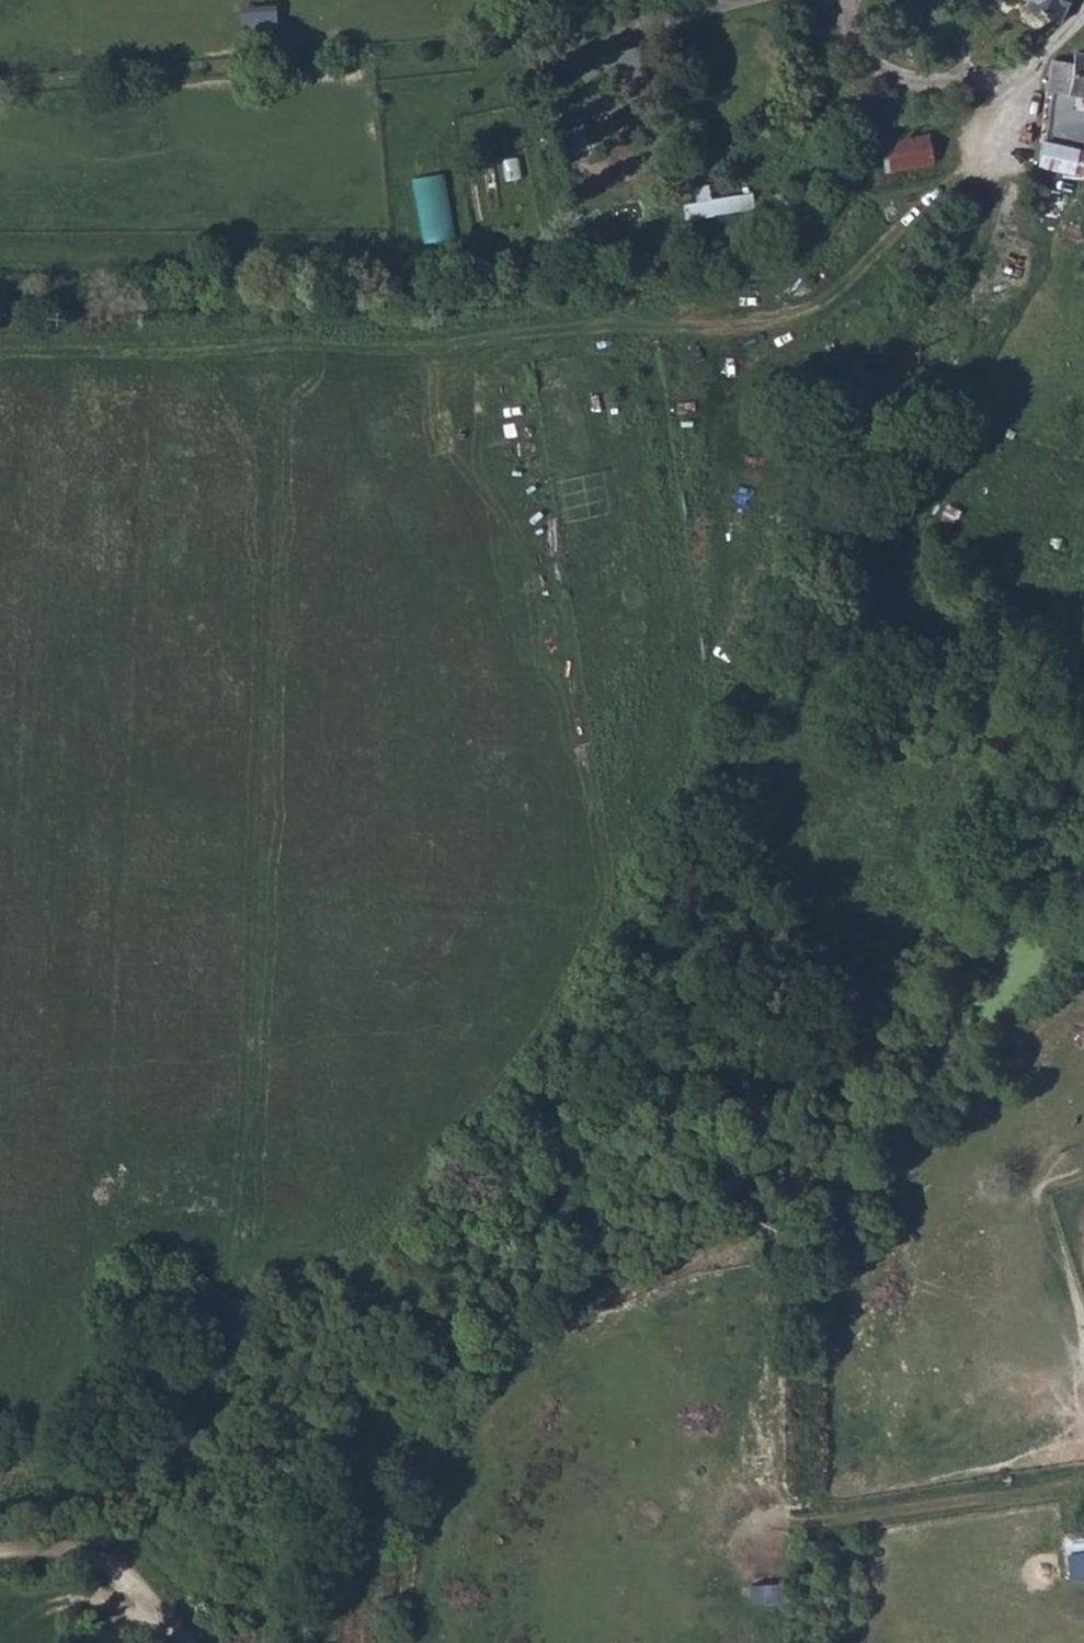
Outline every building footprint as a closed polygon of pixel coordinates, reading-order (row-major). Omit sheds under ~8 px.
[(1061,42),(1058,44),(1054,73),(1083,76),(1083,44),(1061,42)] [(1083,149),(1083,127),(1048,123),(1044,144),(1083,149)] [(929,130),(879,141),(887,172),(936,161),(929,130)] [(1083,214),(1083,176),(1006,158),(994,202),(1082,223),(1083,214)] [(1068,1576),(1083,1575),(1083,1547),(1065,1549),(1068,1576)] [(752,1583),(752,1600),(786,1600),(786,1582),(752,1583)]
